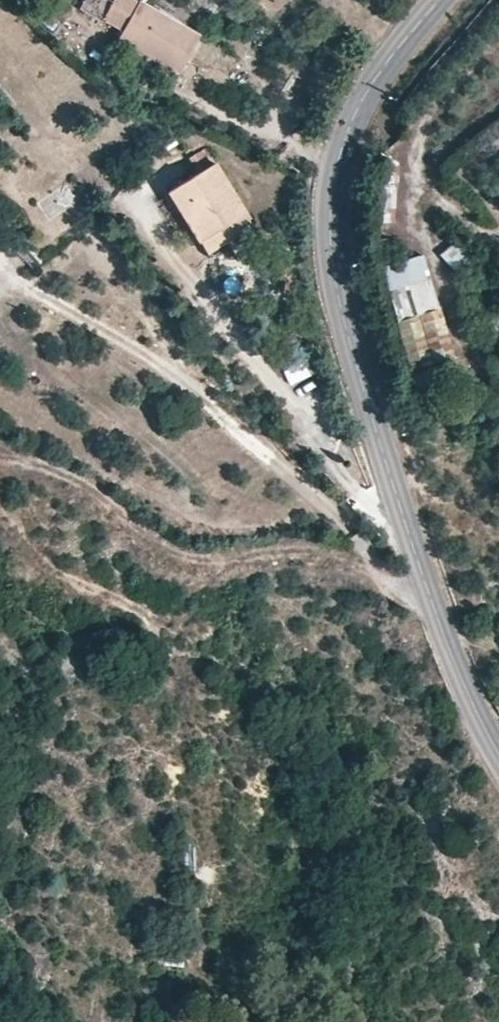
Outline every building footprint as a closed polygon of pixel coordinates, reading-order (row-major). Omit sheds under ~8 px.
[(79,9),(101,22),(103,19),(113,0),(84,0),(79,9)] [(103,19),(122,30),(117,39),(180,75),(203,35),(141,0),(113,0),(103,19)] [(250,219),(215,163),(193,177),(168,192),(200,243),(229,226),(232,230),(235,228),(250,219)] [(90,176),(84,170),(75,177),(81,184),(90,176)] [(78,202),(69,187),(39,203),(48,218),(78,202)] [(392,262),(389,237),(377,239),(380,264),(392,262)] [(479,263),(456,239),(440,255),(463,278),(479,263)] [(421,254),(382,266),(389,291),(428,277),(421,254)] [(441,306),(432,277),(390,291),(399,320),(441,306)] [(457,357),(442,307),(397,321),(411,371),(457,357)] [(458,358),(411,372),(418,396),(466,382),(458,358)] [(202,1008),(189,1014),(193,1021),(209,1021),(202,1008)]
